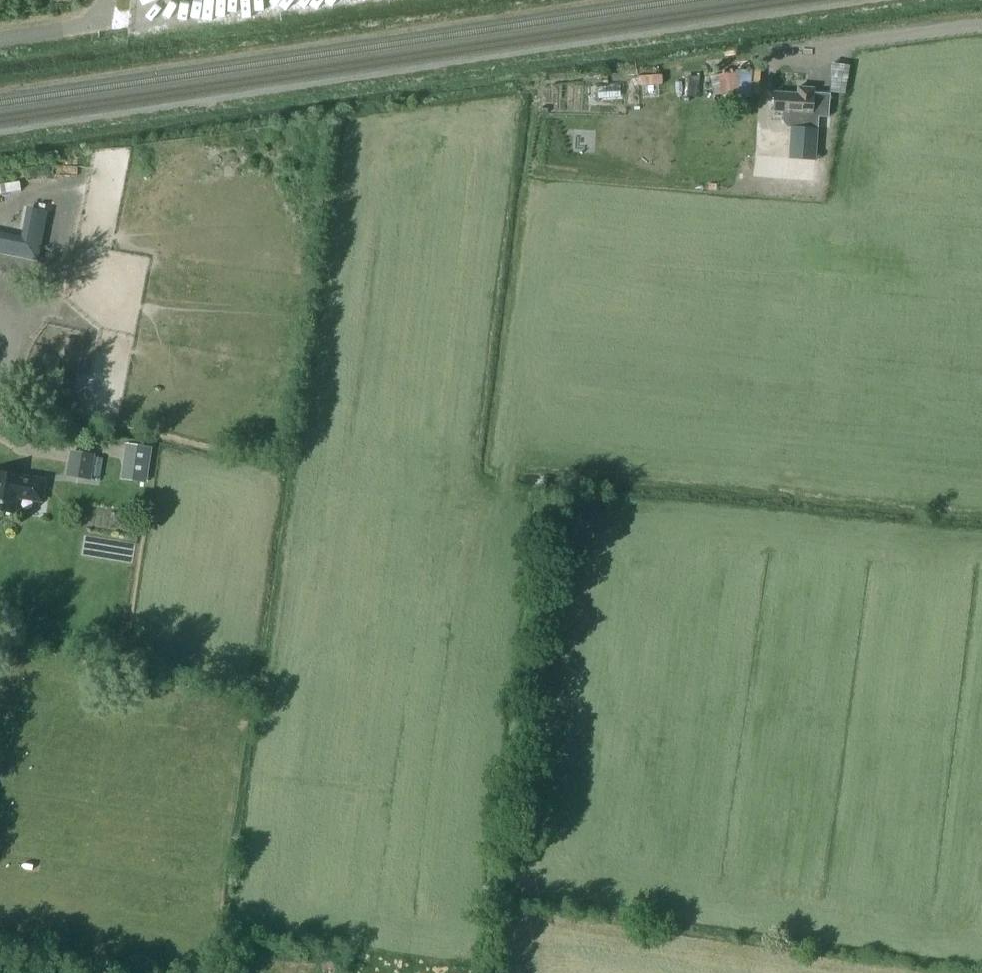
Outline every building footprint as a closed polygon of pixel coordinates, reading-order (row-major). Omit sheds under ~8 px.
[(786,124),(792,124),(790,158),(810,159),(813,115),(829,116),(830,95),(813,94),(813,89),(798,88),(798,94),(777,93),(776,111),(783,111),(782,119),(786,124)] [(38,260),(47,210),(33,207),(26,242),(0,237),(0,252),(38,260)] [(130,443),(125,479),(145,482),(150,446),(130,443)] [(93,464),(94,454),(75,450),(71,473),(91,476),(93,464)] [(14,512),(17,497),(41,500),(42,500),(45,479),(0,472),(0,510),(14,512)]
